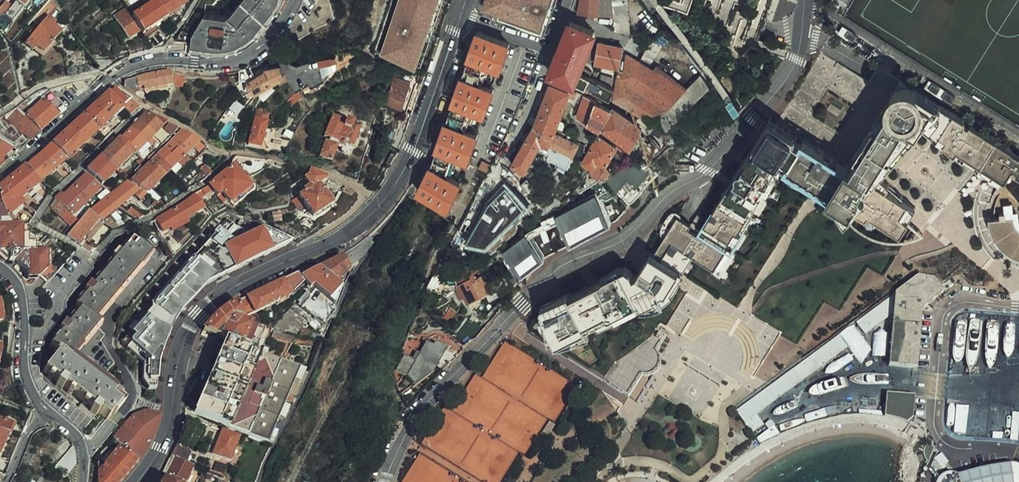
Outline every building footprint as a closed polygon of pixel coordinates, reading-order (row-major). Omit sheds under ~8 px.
[(56,9),(50,0),(49,0),(32,20),(39,27),(48,18),(56,9)] [(94,1),(93,0),(87,0),(82,5),(86,9),(94,1)] [(164,16),(184,4),(181,0),(159,0),(155,3),(164,16)] [(223,19),(201,16),(186,44),(217,43),(230,41),(241,37),(249,34),(257,28),(265,20),(271,13),(277,2),(278,0),(239,0),(223,19)] [(419,64),(439,0),(399,0),(382,53),(419,64)] [(486,6),(503,12),(502,15),(544,30),(554,0),(488,0),(486,6)] [(578,14),(615,16),(617,32),(631,32),(627,0),(616,0),(613,0),(581,0),(578,14)] [(651,14),(667,10),(749,62),(772,0),(643,0),(651,14)] [(23,8),(14,1),(10,6),(5,2),(0,8),(0,13),(12,23),(23,8)] [(140,33),(141,34),(166,19),(164,16),(155,3),(131,18),(140,33)] [(128,40),(140,33),(131,18),(128,14),(125,9),(114,17),(128,40)] [(64,22),(70,31),(74,27),(71,24),(76,19),(72,15),(64,22)] [(54,23),(48,18),(39,27),(24,44),(32,51),(35,48),(42,54),(53,43),(61,34),(51,26),(54,23)] [(563,47),(552,73),(555,75),(574,83),(585,87),(611,99),(616,89),(591,77),(593,72),(581,66),(595,32),(573,23),(563,47)] [(855,40),(859,35),(844,25),(841,31),(855,40)] [(510,45),(477,33),(468,58),(470,59),(490,66),(501,70),(510,45)] [(152,51),(161,50),(159,36),(150,37),(152,51)] [(57,46),(53,43),(42,54),(35,48),(32,51),(43,60),(57,46)] [(623,48),(600,44),(597,64),(620,68),(623,48)] [(668,127),(712,84),(703,72),(688,86),(659,66),(656,66),(654,69),(628,55),(625,71),(619,71),(615,101),(639,114),(644,117),(647,114),(655,119),(657,117),(668,127)] [(105,56),(88,58),(98,73),(103,73),(113,66),(105,56)] [(490,66),(470,59),(463,79),(483,86),(485,80),(487,80),(490,72),(488,72),(490,66)] [(290,80),(297,89),(302,86),(308,89),(310,89),(313,89),(315,88),(319,85),(327,79),(323,74),(327,71),(325,68),(332,64),(329,60),(327,61),(320,61),(290,80)] [(284,74),(280,68),(266,69),(267,71),(265,72),(265,71),(248,79),(257,92),(284,74)] [(123,86),(134,95),(138,94),(138,92),(137,88),(146,86),(147,90),(172,85),(170,71),(152,72),(124,79),(123,86)] [(174,72),(177,87),(185,85),(183,74),(174,72)] [(555,75),(551,85),(570,92),(571,91),(574,83),(555,75)] [(235,81),(244,94),(251,89),(243,77),(235,81)] [(992,139),(899,77),(872,121),(904,142),(921,123),(954,151),(956,148),(978,161),(992,139)] [(402,110),(411,84),(395,79),(387,105),(402,110)] [(494,90),(483,86),(463,79),(461,79),(453,103),(454,103),(474,110),(486,115),(494,90)] [(85,82),(73,85),(78,91),(84,87),(87,84),(85,82)] [(954,102),(957,97),(934,82),(931,88),(954,102)] [(570,92),(551,85),(535,126),(555,132),(559,121),(566,102),(572,104),(576,93),(571,91),(570,92)] [(100,102),(84,118),(97,132),(105,141),(112,134),(104,126),(121,110),(130,101),(115,88),(100,102)] [(725,95),(736,106),(739,103),(742,100),(732,89),(729,91),(725,95)] [(293,108),(303,97),(298,91),(287,102),(293,108)] [(34,95),(17,108),(20,111),(36,97),(34,95)] [(24,117),(39,133),(60,114),(66,109),(54,96),(45,103),(42,101),(24,117)] [(577,118),(588,124),(596,102),(585,96),(577,118)] [(130,101),(121,110),(129,118),(138,108),(130,101)] [(650,125),(654,121),(655,119),(647,114),(644,117),(639,114),(635,121),(615,109),(614,110),(596,102),(588,124),(601,132),(602,128),(632,144),(646,122),(650,125)] [(472,117),(474,110),(454,103),(446,124),(466,131),(469,125),(472,126),(475,118),(472,117)] [(17,108),(16,108),(0,119),(0,138),(11,146),(22,136),(29,141),(39,133),(24,117),(20,111),(17,108)] [(257,113),(255,116),(247,147),(258,150),(261,140),(262,135),(267,116),(257,113)] [(149,114),(131,131),(144,145),(150,139),(166,123),(149,114)] [(351,151),(359,127),(332,117),(324,137),(330,139),(328,144),(325,142),(320,158),(331,162),(337,146),(343,148),(342,151),(342,153),(344,155),(348,155),(349,153),(351,151)] [(52,146),(65,160),(73,152),(75,153),(97,132),(84,118),(52,146)] [(559,121),(555,132),(570,138),(572,134),(562,130),(565,123),(559,121)] [(772,121),(705,221),(734,240),(746,220),(756,211),(780,172),(775,169),(779,162),(788,167),(791,163),(830,188),(847,161),(776,124),(772,121)] [(872,121),(854,150),(883,168),(904,142),(872,121)] [(479,136),(466,131),(446,124),(445,124),(437,148),(458,156),(470,161),(479,136)] [(178,129),(170,125),(163,131),(170,137),(178,129)] [(239,145),(245,147),(251,127),(246,126),(239,145)] [(555,132),(535,126),(513,164),(525,171),(538,148),(551,153),(549,157),(558,161),(569,165),(580,142),(570,138),(555,132)] [(131,131),(122,140),(134,152),(135,154),(144,145),(131,131)] [(198,142),(182,132),(163,151),(176,164),(182,158),(184,156),(198,142)] [(605,167),(617,146),(599,136),(583,162),(593,167),(591,171),(607,180),(612,171),(605,167)] [(18,151),(11,146),(0,138),(0,168),(18,151)] [(120,139),(101,157),(115,171),(125,181),(129,178),(118,168),(134,152),(122,140),(120,139)] [(150,139),(144,145),(149,149),(155,143),(150,139)] [(978,161),(976,164),(1007,183),(1013,173),(1018,177),(1018,156),(992,139),(978,161)] [(207,148),(198,142),(184,156),(192,164),(207,148)] [(51,145),(25,168),(39,183),(65,160),(52,146),(51,145)] [(455,163),(458,156),(437,148),(429,168),(449,177),(452,171),(455,172),(458,164),(455,163)] [(976,164),(978,161),(956,148),(954,151),(976,164)] [(295,158),(298,152),(291,149),(288,154),(295,158)] [(854,150),(847,161),(830,188),(827,193),(851,206),(864,214),(866,210),(877,217),(900,232),(916,209),(873,179),(877,174),(883,168),(854,150)] [(163,151),(149,165),(162,178),(166,174),(169,171),(176,164),(163,151)] [(101,157),(87,172),(100,185),(115,171),(101,157)] [(182,158),(176,164),(169,171),(184,187),(196,174),(188,166),(189,164),(182,158)] [(135,164),(140,167),(144,163),(141,159),(135,164)] [(569,165),(558,161),(557,165),(566,169),(569,165)] [(827,193),(830,188),(791,163),(788,167),(795,173),(801,178),(827,193)] [(607,183),(616,192),(624,185),(636,196),(649,182),(656,175),(644,164),(640,168),(636,164),(631,169),(626,164),(607,183)] [(149,165),(130,185),(145,196),(162,178),(149,165)] [(206,178),(211,174),(203,166),(199,171),(206,178)] [(233,168),(243,180),(246,178),(236,166),(233,168)] [(505,167),(501,171),(513,181),(517,177),(505,167)] [(5,185),(9,190),(18,203),(40,184),(39,183),(25,168),(8,183),(5,185)] [(227,202),(230,205),(232,203),(247,191),(249,189),(243,180),(233,168),(209,187),(213,192),(224,204),(227,202)] [(449,177),(429,168),(418,191),(449,206),(461,183),(449,177)] [(308,177),(298,182),(305,193),(299,198),(313,218),(332,206),(319,186),(327,180),(326,177),(313,171),(310,171),(308,177)] [(746,220),(734,240),(738,243),(783,175),(780,172),(756,211),(746,220)] [(917,207),(877,174),(873,179),(916,209),(917,207)] [(58,196),(54,200),(71,217),(99,190),(84,175),(60,199),(58,196)] [(656,175),(649,182),(651,184),(658,178),(656,175)] [(529,177),(522,183),(531,193),(537,188),(529,177)] [(130,185),(125,181),(114,191),(117,195),(113,199),(120,206),(133,196),(139,202),(145,196),(130,185)] [(489,200),(469,236),(487,240),(527,204),(505,181),(489,200)] [(9,190),(5,185),(3,183),(0,186),(0,197),(9,190)] [(209,187),(201,191),(204,197),(213,192),(209,187)] [(350,197),(355,193),(344,187),(342,193),(350,197)] [(29,225),(31,222),(13,215),(22,207),(18,203),(9,190),(0,197),(0,226),(11,226),(14,223),(21,223),(21,227),(28,227),(29,225)] [(97,198),(100,202),(107,197),(109,195),(105,190),(97,198)] [(107,197),(118,208),(120,206),(113,199),(117,195),(114,191),(109,195),(107,197)] [(194,195),(195,197),(198,200),(204,197),(201,191),(194,195)] [(232,203),(230,205),(233,209),(250,194),(247,191),(232,203)] [(503,252),(524,279),(540,263),(618,222),(627,212),(621,205),(603,200),(601,200),(597,193),(558,214),(559,215),(558,215),(556,213),(542,220),(544,223),(530,230),(503,252)] [(851,206),(827,193),(844,215),(851,206)] [(104,226),(110,231),(117,228),(107,217),(118,208),(107,197),(100,202),(88,212),(104,226)] [(176,209),(155,221),(162,233),(204,208),(198,200),(195,197),(176,209)] [(54,200),(50,207),(70,227),(73,230),(78,224),(71,217),(54,200)] [(131,208),(128,212),(138,220),(143,218),(131,208)] [(674,209),(663,227),(670,231),(656,252),(686,270),(695,255),(717,268),(719,264),(729,248),(734,240),(705,221),(702,226),(708,230),(706,234),(690,225),(692,221),(679,213),(681,210),(678,208),(674,209)] [(866,210),(864,214),(862,216),(874,223),(877,217),(866,210)] [(73,230),(66,238),(77,244),(89,253),(91,249),(82,242),(84,240),(82,238),(92,227),(98,232),(104,226),(88,212),(78,224),(73,230)] [(157,379),(158,361),(166,339),(174,322),(182,310),(205,286),(288,243),(259,228),(245,235),(226,218),(211,235),(213,236),(192,259),(190,258),(150,303),(153,305),(123,340),(122,343),(143,362),(142,378),(157,379)] [(1016,226),(1014,218),(989,222),(990,228),(995,237),(1001,243),(1006,249),(1014,253),(1018,255),(1018,229),(1016,226)] [(0,226),(0,251),(3,251),(9,256),(9,261),(14,261),(16,263),(27,274),(27,278),(37,282),(39,279),(46,285),(51,279),(43,272),(43,254),(32,253),(25,253),(26,245),(27,236),(20,236),(20,227),(11,226),(0,226)] [(70,227),(62,236),(66,238),(73,230),(70,227)] [(82,238),(84,240),(88,243),(98,232),(92,227),(82,238)] [(350,265),(351,266),(362,256),(372,242),(368,238),(356,247),(344,256),(350,265)] [(121,403),(98,384),(70,360),(97,329),(99,326),(94,322),(150,256),(131,240),(120,254),(117,252),(110,261),(113,263),(92,287),(90,285),(85,291),(88,293),(76,306),(81,310),(68,326),(65,324),(61,329),(64,332),(52,346),(58,351),(55,354),(57,356),(45,370),(58,381),(56,384),(62,389),(64,386),(92,410),(90,412),(95,416),(97,414),(106,421),(121,403)] [(738,243),(734,240),(729,248),(719,264),(723,266),(738,243)] [(653,250),(649,257),(684,280),(686,270),(656,252),(653,250)] [(334,282),(350,265),(344,256),(319,269),(334,282)] [(649,257),(644,266),(663,278),(667,299),(673,296),(677,292),(681,287),(684,280),(649,257)] [(663,278),(644,266),(641,270),(636,272),(633,267),(628,263),(545,301),(547,310),(544,316),(544,318),(545,322),(547,324),(550,326),(552,334),(557,332),(559,337),(576,331),(577,334),(591,329),(588,324),(602,317),(640,298),(645,296),(647,301),(660,301),(667,299),(663,278)] [(325,300),(325,301),(339,286),(334,282),(319,269),(303,276),(313,287),(319,294),(325,300)] [(473,281),(472,279),(468,281),(454,290),(457,294),(455,295),(458,300),(464,297),(468,302),(497,284),(488,269),(479,274),(480,277),(473,281)] [(238,303),(243,315),(245,318),(252,314),(291,295),(304,283),(299,278),(297,275),(238,303)] [(303,276),(299,278),(304,283),(306,286),(308,288),(310,289),(313,287),(303,276)] [(438,277),(432,288),(437,291),(443,280),(438,277)] [(942,293),(934,283),(916,279),(895,294),(894,314),(890,366),(914,368),(918,314),(916,314),(917,310),(920,308),(942,293)] [(325,301),(332,308),(341,288),(339,286),(325,301)] [(272,329),(275,330),(293,336),(325,300),(319,294),(316,297),(310,289),(308,288),(272,329)] [(894,314),(895,294),(857,323),(866,335),(894,314)] [(642,303),(640,298),(602,317),(604,322),(642,303)] [(226,339),(255,352),(264,331),(239,320),(237,317),(243,315),(238,303),(228,308),(219,314),(212,319),(207,324),(203,330),(226,339)] [(252,314),(245,318),(261,324),(262,319),(252,314)] [(299,338),(321,343),(321,342),(329,324),(321,319),(315,333),(301,330),(299,338)] [(470,343),(482,330),(468,320),(459,334),(470,343)] [(1003,361),(1018,367),(1018,327),(1012,324),(1012,332),(1005,332),(1005,353),(1009,354),(1003,361)] [(605,376),(610,381),(662,332),(656,328),(653,334),(611,366),(605,376)] [(70,360),(98,384),(114,366),(100,342),(103,337),(103,334),(97,329),(70,360)] [(576,331),(559,337),(561,341),(593,332),(591,329),(577,334),(576,331)] [(291,344),(294,337),(293,336),(275,330),(273,338),(291,344)] [(662,332),(610,381),(628,396),(642,374),(647,374),(652,374),(657,371),(660,368),(661,364),(662,362),(661,357),(657,350),(666,335),(662,332)] [(742,406),(750,418),(760,412),(852,344),(843,332),(742,406)] [(191,415),(263,447),(298,371),(255,352),(226,339),(191,415)] [(447,348),(435,342),(433,346),(430,344),(426,342),(416,359),(406,353),(397,369),(407,375),(413,384),(431,371),(438,359),(440,360),(447,348)] [(156,388),(157,379),(142,378),(148,388),(156,388)] [(913,416),(915,393),(886,392),(884,416),(897,420),(908,423),(913,416)] [(760,412),(750,418),(758,429),(766,422),(760,412)] [(127,475),(139,461),(143,455),(149,445),(153,435),(158,417),(147,414),(145,414),(140,415),(135,417),(131,420),(113,440),(120,446),(98,472),(98,481),(121,481),(127,475)] [(13,424),(0,419),(0,453),(9,433),(12,427),(13,424)] [(765,439),(781,428),(775,419),(758,430),(765,439)] [(23,432),(26,424),(15,420),(13,424),(15,425),(14,428),(23,432)] [(556,425),(550,422),(540,438),(546,441),(556,425)] [(766,440),(784,432),(781,428),(765,439),(766,440)] [(223,432),(213,455),(230,462),(239,438),(223,432)] [(171,457),(186,464),(191,454),(176,446),(171,457)] [(76,455),(73,447),(54,467),(65,477),(76,465),(76,463),(76,455)] [(193,467),(186,464),(171,457),(166,467),(161,475),(166,478),(174,481),(186,481),(193,467)] [(5,475),(9,464),(0,461),(0,472),(5,475)] [(228,465),(218,462),(214,470),(224,474),(228,465)] [(1016,467),(1013,467),(1007,467),(994,469),(975,473),(958,479),(952,477),(948,476),(943,478),(939,481),(1018,481),(1018,469),(1016,467)]
